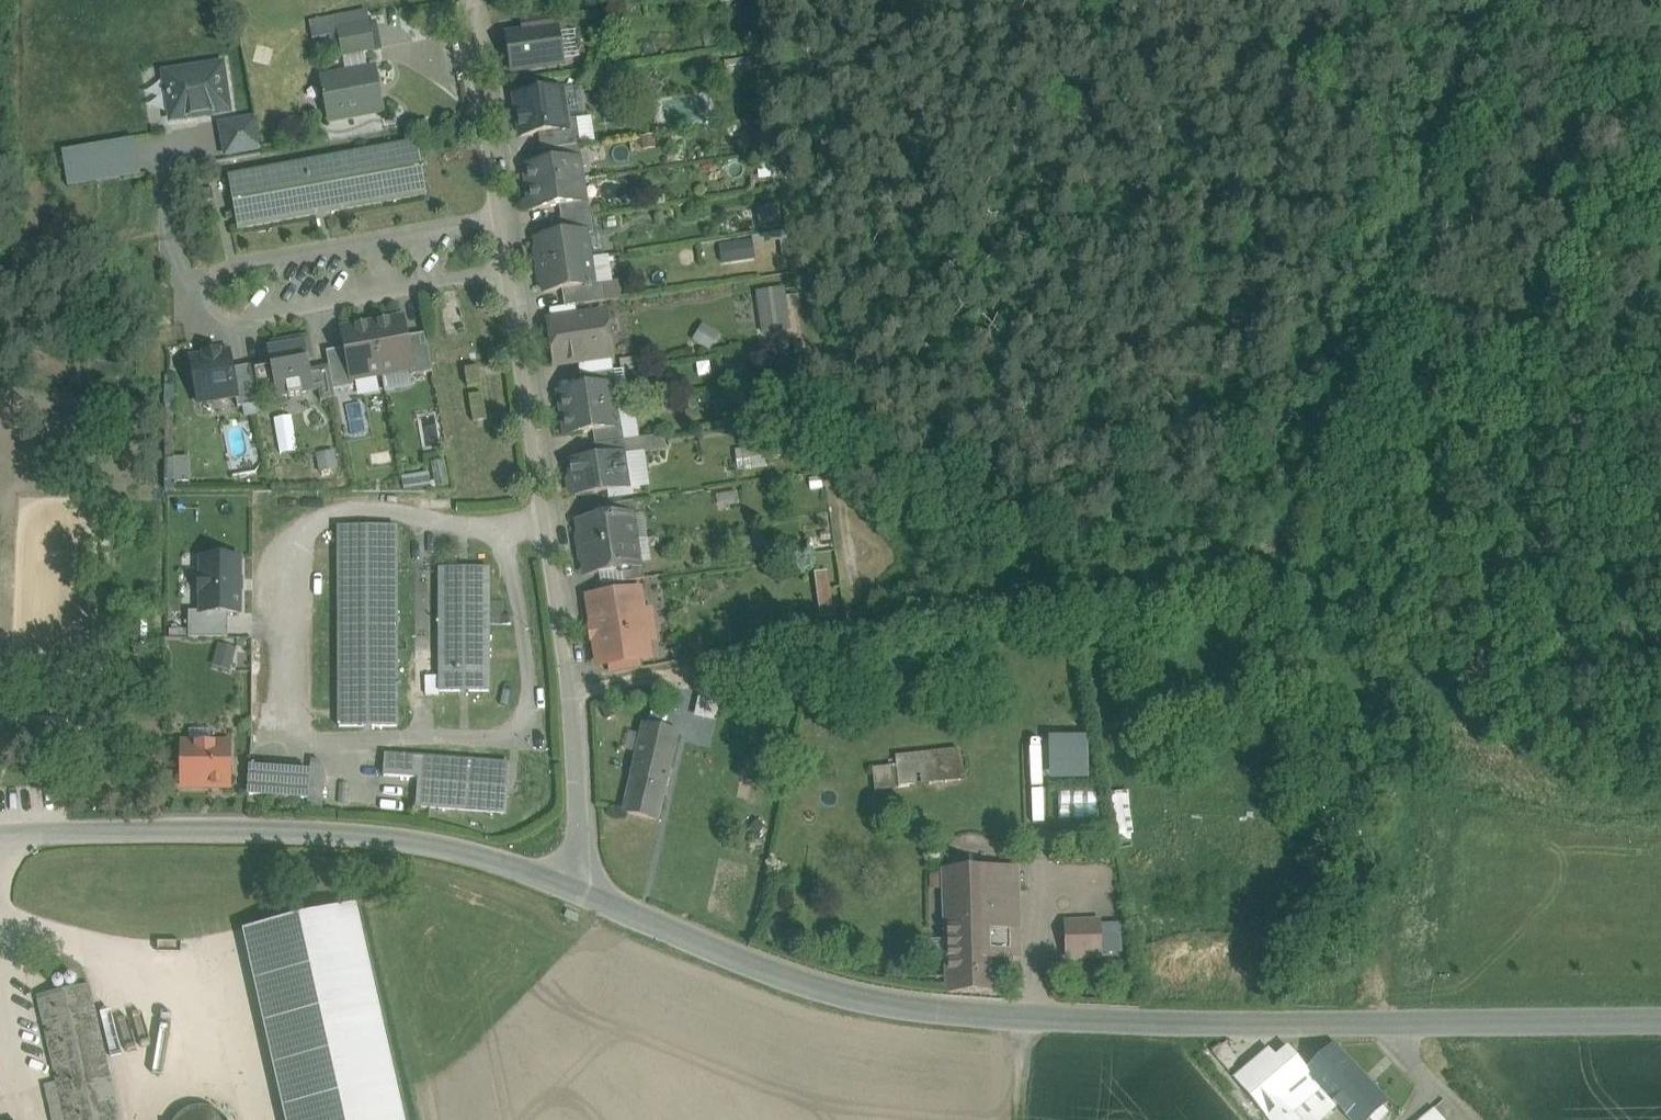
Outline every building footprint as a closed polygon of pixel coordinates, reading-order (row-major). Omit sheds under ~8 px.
[(561,16),(522,22),(524,34),(559,29),(559,31),(563,30),(561,16)] [(352,55),(347,29),(338,31),(343,56),(352,55)] [(524,34),(507,37),(512,72),(564,64),(559,31),(559,29),(524,34)] [(222,66),(165,75),(172,120),(229,112),(222,66)] [(375,69),(322,78),(330,122),(383,113),(375,69)] [(583,87),(568,88),(572,119),(578,119),(581,143),(597,141),(594,115),(586,116),(583,87)] [(561,91),(515,98),(521,137),(539,134),(567,130),(566,122),(561,91)] [(255,120),(221,126),(226,156),(261,150),(255,120)] [(567,130),(539,134),(541,151),(551,150),(580,146),(577,120),(566,122),(567,130)] [(61,149),(66,186),(140,176),(135,139),(61,149)] [(417,144),(229,178),(239,230),(427,196),(417,144)] [(580,146),(551,150),(553,163),(578,159),(578,161),(582,160),(580,146)] [(553,163),(526,167),(532,211),(560,207),(584,203),(584,202),(578,161),(578,159),(553,163)] [(584,203),(560,207),(562,220),(591,215),(589,201),(584,202),(584,203)] [(781,224),(779,204),(757,205),(758,226),(781,224)] [(562,220),(552,221),(554,238),(586,234),(586,235),(594,234),(591,215),(562,220)] [(554,238),(537,241),(541,267),(590,260),(586,235),(586,234),(554,238)] [(720,241),(722,262),(756,260),(754,239),(720,241)] [(590,260),(541,267),(545,293),(562,290),(594,286),(593,285),(590,260)] [(594,286),(562,290),(565,308),(576,306),(604,302),(601,283),(593,285),(594,286)] [(784,290),(757,293),(763,333),(789,329),(784,290)] [(565,308),(549,310),(551,323),(578,319),(576,306),(565,308)] [(551,323),(549,324),(555,365),(578,361),(612,356),(605,315),(578,319),(551,323)] [(403,319),(373,324),(382,376),(411,371),(412,371),(407,338),(403,319)] [(701,323),(693,340),(711,348),(719,331),(701,323)] [(373,324),(343,330),(346,349),(352,382),(353,381),(382,376),(373,324)] [(426,335),(407,338),(412,371),(411,371),(412,377),(433,374),(426,335)] [(309,338),(280,343),(281,348),(268,350),(269,357),(275,388),(277,400),(289,398),(289,399),(303,396),(303,395),(314,393),(310,371),(308,361),(312,360),(309,338)] [(346,349),(327,353),(329,368),(334,392),(354,388),(353,381),(352,382),(346,349)] [(220,355),(220,352),(204,355),(205,357),(191,360),(199,405),(236,398),(238,398),(233,370),(230,353),(220,355)] [(612,356),(578,361),(580,377),(585,376),(614,371),(612,356)] [(262,365),(249,367),(255,399),(265,398),(269,392),(269,390),(275,388),(269,357),(261,358),(262,365)] [(249,367),(233,370),(238,398),(236,398),(238,409),(256,406),(255,399),(249,367)] [(329,368),(310,371),(314,393),(319,392),(321,403),(335,400),(334,392),(329,368)] [(479,369),(466,371),(469,389),(481,387),(479,369)] [(614,371),(585,376),(587,389),(612,385),(612,386),(616,386),(614,371)] [(587,389),(560,393),(566,436),(593,432),(618,429),(618,428),(612,386),(612,385),(587,389)] [(483,395),(470,397),(474,423),(487,421),(483,395)] [(618,429),(593,432),(595,445),(624,441),(622,427),(618,428),(618,429)] [(595,445),(585,447),(587,460),(622,455),(622,456),(627,456),(625,441),(624,441),(595,445)] [(587,460),(570,463),(575,497),(627,490),(622,456),(622,455),(587,460)] [(170,458),(170,481),(189,481),(189,458),(170,458)] [(633,502),(616,504),(618,517),(631,515),(631,517),(636,516),(633,502)] [(616,504),(595,508),(596,520),(618,517),(616,504)] [(596,520),(579,523),(583,549),(635,541),(631,517),(631,515),(618,517),(596,520)] [(397,528),(339,528),(339,727),(397,727),(397,528)] [(635,541),(583,549),(587,575),(604,573),(626,570),(639,568),(635,541)] [(240,560),(201,560),(201,613),(188,613),(188,639),(228,639),(228,615),(240,615),(240,560)] [(489,601),(489,569),(440,569),(440,692),(489,692),(489,625),(504,625),(511,625),(511,616),(504,616),(504,601),(489,601)] [(626,570),(604,573),(606,586),(628,582),(626,570)] [(831,570),(817,570),(820,617),(834,616),(831,570)] [(606,586),(594,588),(597,602),(631,597),(629,582),(628,582),(606,586)] [(597,602),(593,603),(602,662),(608,661),(628,658),(630,671),(641,669),(639,656),(645,655),(642,632),(646,625),(643,603),(637,598),(636,596),(631,597),(597,602)] [(218,644),(214,666),(233,669),(237,648),(218,644)] [(628,658),(608,661),(610,675),(630,671),(628,658)] [(717,694),(695,694),(694,718),(716,719),(717,694)] [(677,734),(644,727),(635,768),(668,776),(677,734)] [(230,744),(182,744),(182,787),(230,788),(230,744)] [(958,750),(912,756),(915,786),(981,778),(958,750)] [(510,765),(386,756),(384,776),(419,779),(417,807),(506,814),(510,765)] [(897,767),(832,774),(834,796),(915,786),(912,756),(896,758),(897,767)] [(1028,756),(1030,802),(1042,802),(1041,756),(1028,756)] [(310,772),(251,767),(249,795),(308,799),(310,772)] [(668,776),(635,768),(625,812),(657,820),(668,776)] [(1016,869),(946,872),(948,959),(996,958),(1018,957),(1016,869)] [(247,934),(289,1119),(401,1119),(354,910),(247,934)] [(1099,924),(1067,925),(1068,957),(1100,955),(1099,924)] [(948,959),(949,993),(997,991),(996,958),(948,959)] [(1268,981),(1267,983),(1268,986),(1269,988),(1271,989),(1274,990),(1276,989),(1278,988),(1279,986),(1280,983),(1279,981),(1278,979),(1276,978),(1274,977),(1271,978),(1269,979),(1268,981)] [(38,996),(57,1083),(66,1119),(120,1119),(89,985),(38,996)] [(1271,994),(1270,996),(1271,998),(1272,1000),(1274,1002),(1277,1002),(1279,1001),(1281,1000),(1282,998),(1283,996),(1282,993),(1281,991),(1279,990),(1276,990),(1274,990),(1272,992),(1271,994)] [(1338,1107),(1350,1119),(1371,1119),(1372,1119),(1389,1103),(1333,1045),(1306,1071),(1288,1048),(1276,1059),(1269,1051),(1235,1080),(1269,1119),(1322,1119),(1338,1107)] [(45,1085),(53,1119),(66,1119),(57,1083),(45,1085)] [(1372,1119),(1382,1119),(1394,1109),(1389,1103),(1372,1119)] [(223,1116),(213,1110),(201,1108),(189,1110),(179,1117),(177,1119),(226,1119),(223,1116)] [(1422,1119),(1443,1119),(1434,1110),(1422,1119)]
